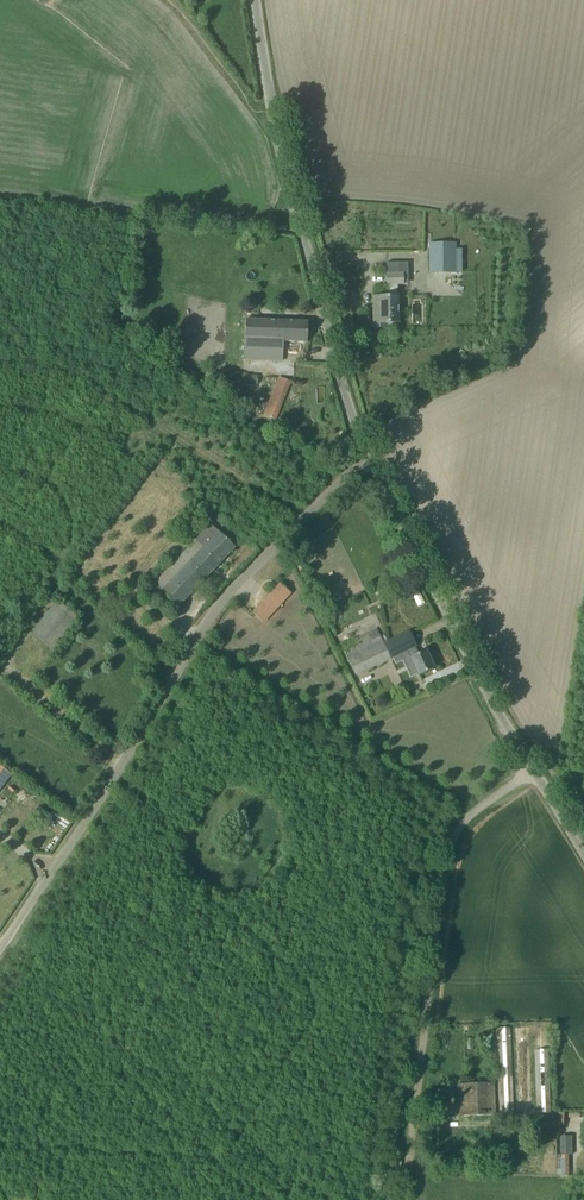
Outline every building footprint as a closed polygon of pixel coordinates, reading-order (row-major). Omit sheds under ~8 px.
[(430,273),(454,272),(453,244),(429,244),(430,273)] [(380,306),(374,307),(375,328),(381,328),(381,324),(398,324),(398,297),(397,297),(397,285),(402,285),(401,274),(384,274),(384,285),(386,285),(387,297),(379,297),(380,306)] [(308,322),(245,319),(243,359),(283,361),(283,341),(307,343),(308,322)] [(263,415),(275,419),(290,382),(279,377),(263,415)] [(177,608),(234,548),(218,532),(209,524),(195,539),(188,546),(189,547),(153,585),(160,592),(177,608)] [(299,556),(293,559),(300,572),(306,569),(299,556)] [(253,613),(262,621),(263,623),(291,593),(281,584),(253,613)] [(379,586),(373,589),(377,597),(383,595),(379,586)] [(418,676),(434,668),(426,651),(419,654),(415,647),(416,647),(409,632),(384,644),(377,629),(342,646),(345,654),(356,676),(407,651),(410,658),(418,676)] [(11,774),(0,766),(0,789),(11,774)] [(532,1113),(528,1026),(514,1027),(518,1114),(532,1113)] [(550,1112),(547,1026),(533,1026),(536,1113),(550,1112)] [(514,1114),(510,1027),(496,1028),(500,1115),(514,1114)] [(448,1046),(449,1040),(450,1029),(436,1028),(434,1044),(448,1046)] [(495,1115),(494,1083),(458,1084),(459,1116),(495,1115)] [(443,1117),(455,1117),(453,1084),(447,1085),(448,1107),(443,1107),(443,1117)] [(561,1138),(561,1155),(562,1176),(569,1176),(569,1175),(574,1175),(574,1162),(569,1162),(569,1138),(561,1138)]
